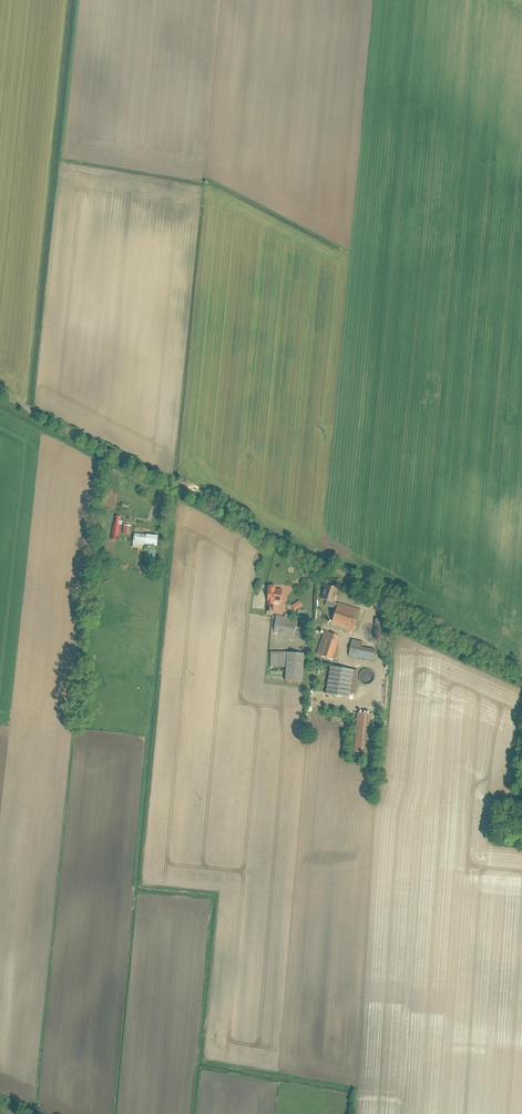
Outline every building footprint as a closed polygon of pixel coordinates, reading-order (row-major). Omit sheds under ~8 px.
[(119,540),(122,516),(117,516),(116,524),(114,523),(113,539),(119,540)] [(160,536),(136,533),(134,547),(148,548),(147,559),(156,560),(157,545),(158,545),(160,536)] [(340,588),(327,584),(323,597),(329,599),(336,601),(340,588)] [(279,586),(272,586),(271,591),(270,591),(269,611),(275,612),(276,601),(284,602),(285,590),(279,590),(279,586)] [(327,605),(338,609),(340,602),(336,601),(329,599),(327,605)] [(301,600),(293,606),(297,611),(305,605),(301,600)] [(338,609),(333,623),(356,630),(362,609),(340,602),(338,609)] [(286,617),(277,615),(273,630),(294,636),(299,621),(291,619),(286,617)] [(387,618),(376,617),(374,636),(385,637),(387,618)] [(341,637),(326,632),(318,654),(333,659),(341,637)] [(353,639),(350,655),(375,659),(377,650),(364,647),(365,641),(353,639)] [(271,666),(288,667),(289,652),(273,651),(271,666)] [(307,653),(289,652),(288,667),(287,680),(305,681),(307,653)] [(356,670),(333,665),(328,693),(351,697),(351,693),(356,670)] [(356,670),(351,693),(357,694),(361,671),(356,670)] [(377,714),(360,713),(357,751),(374,752),(377,714)]
